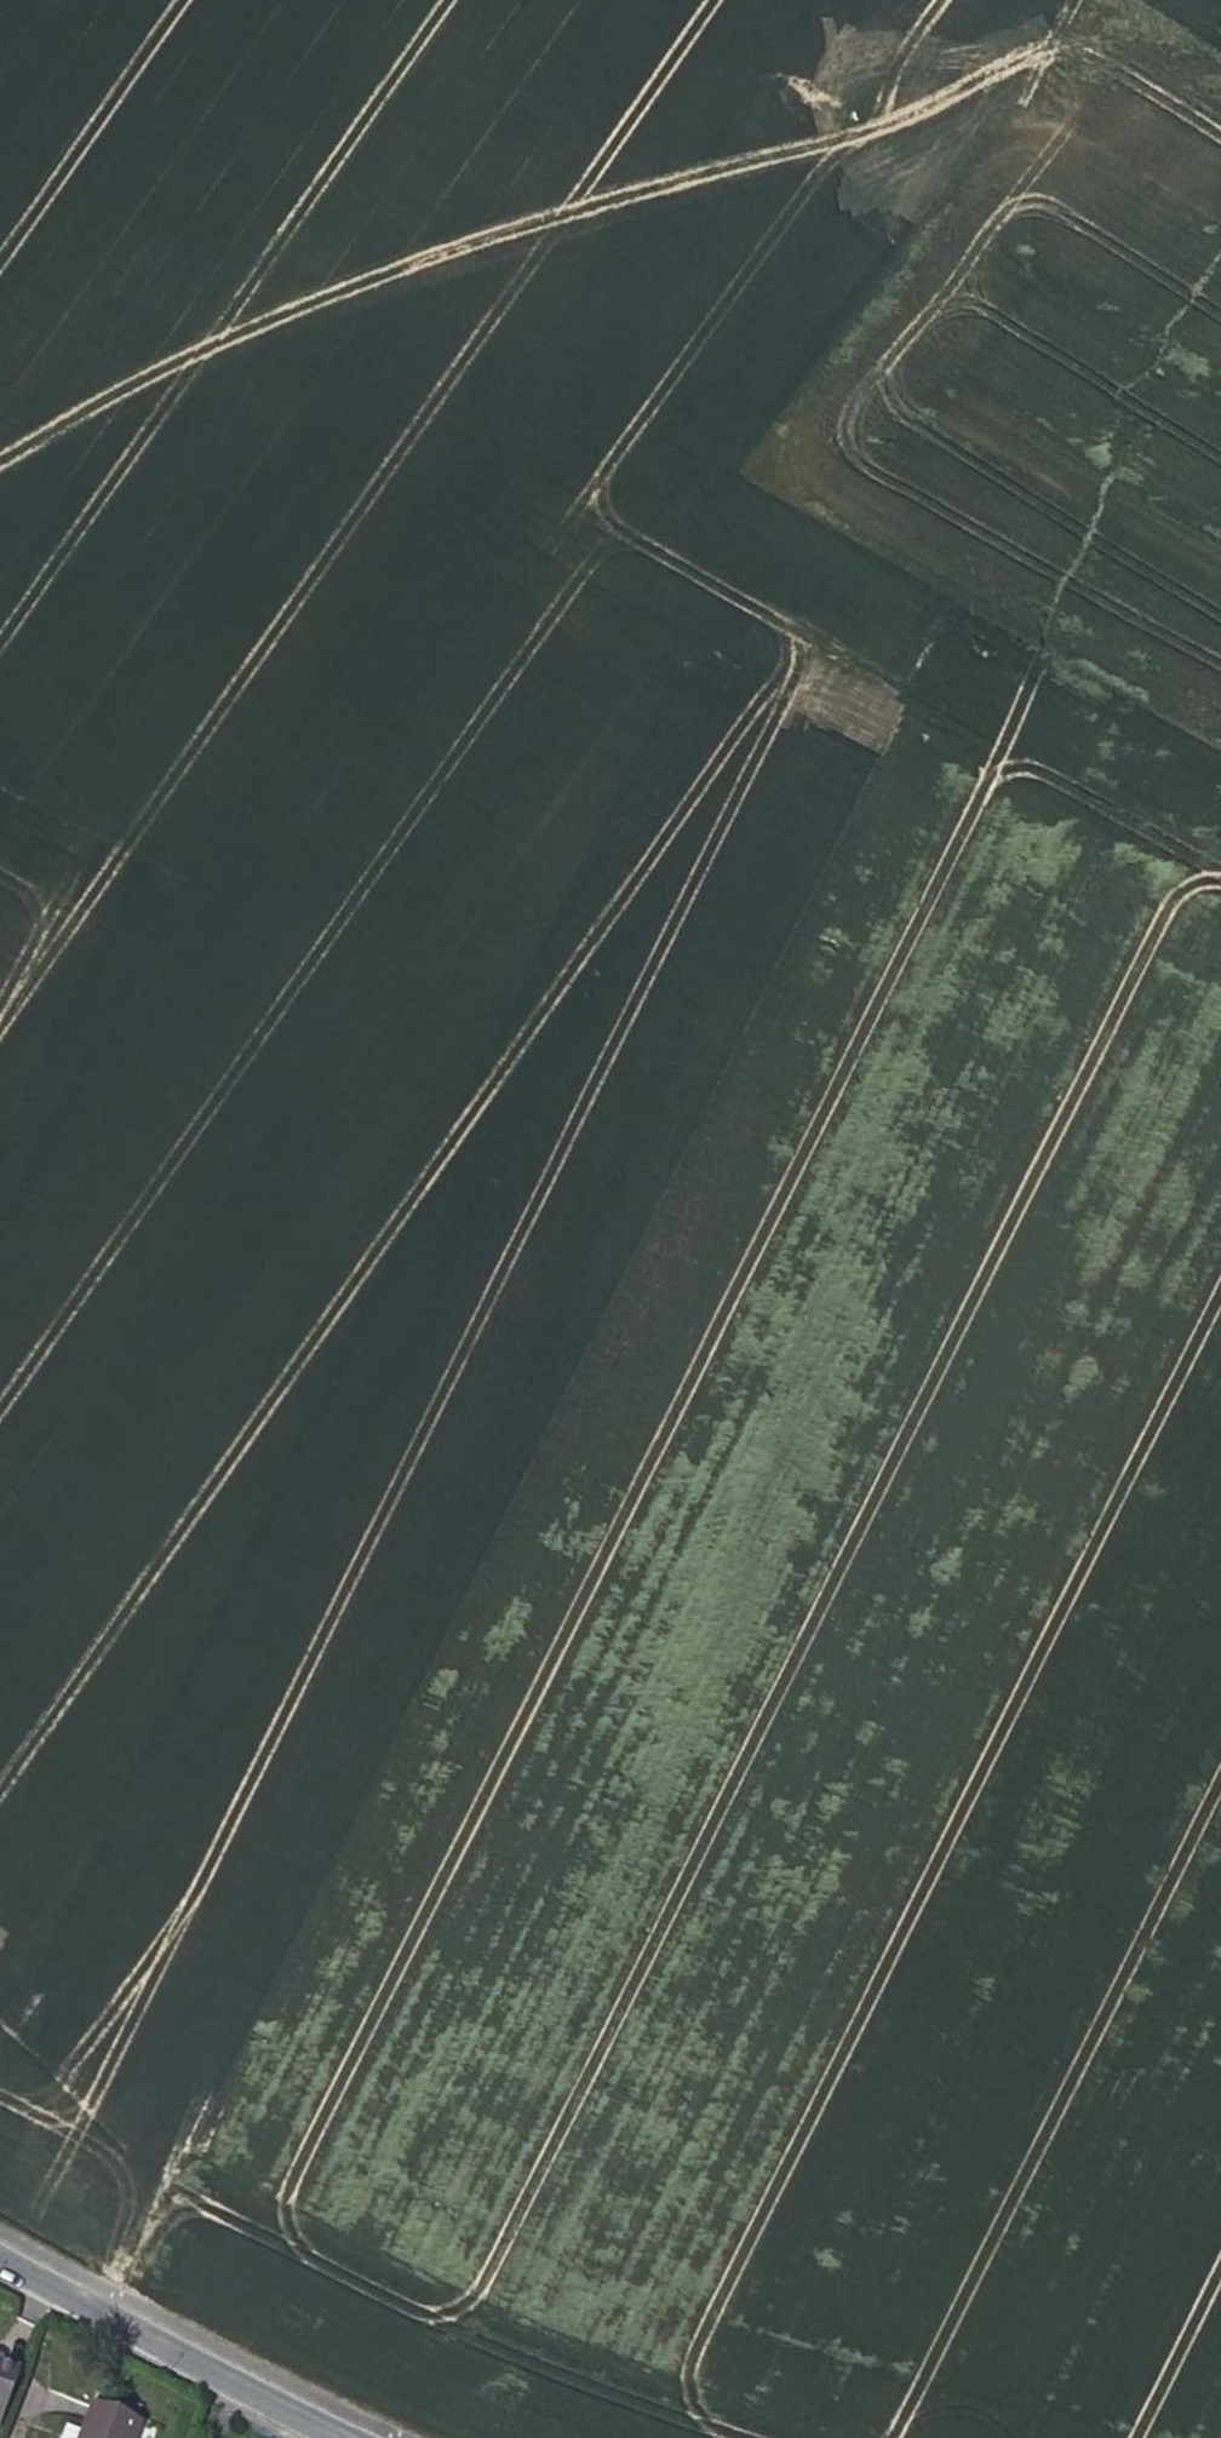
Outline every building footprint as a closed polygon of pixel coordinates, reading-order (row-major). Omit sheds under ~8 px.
[(0,2365),(0,2428),(1,2429),(21,2376),(4,2370),(4,2367),(0,2365)] [(140,2427),(92,2409),(82,2436),(67,2430),(64,2437),(136,2437),(140,2427)]
